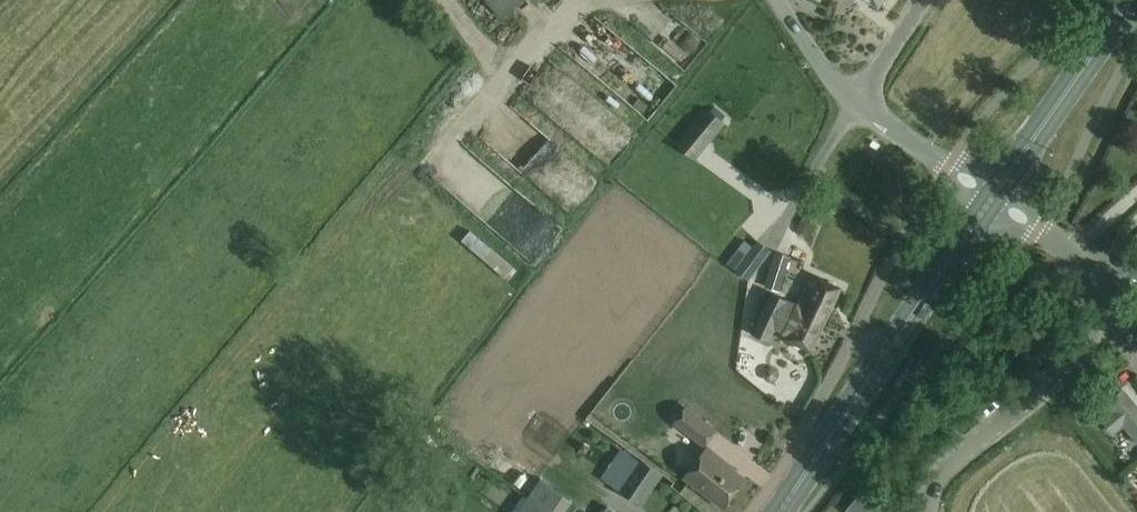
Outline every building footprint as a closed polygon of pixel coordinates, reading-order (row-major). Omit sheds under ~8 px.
[(501,16),(521,0),(488,0),(501,16)] [(725,123),(707,108),(677,144),(694,159),(725,123)] [(755,272),(741,262),(753,247),(744,240),(727,264),(749,280),(755,272)] [(757,241),(753,247),(741,262),(755,272),(771,250),(757,241)] [(779,291),(790,257),(776,253),(765,286),(779,291)] [(798,304),(826,318),(841,288),(812,274),(798,304)] [(826,318),(798,304),(787,299),(785,304),(770,297),(753,333),(769,340),(775,328),(786,333),(784,337),(811,350),(826,318)] [(1118,415),(1107,424),(1114,431),(1124,423),(1136,438),(1136,407),(1123,391),(1108,403),(1118,415)] [(718,429),(686,404),(672,422),(704,447),(718,429)] [(732,467),(722,459),(723,458),(708,447),(685,477),(723,507),(745,478),(731,467),(732,467)] [(622,491),(641,463),(621,449),(601,477),(622,491)] [(641,463),(622,491),(642,505),(663,475),(643,461),(641,463)] [(564,509),(571,499),(541,479),(519,511),(562,511),(564,509)] [(847,511),(848,511),(874,511),(857,498),(847,511)]
